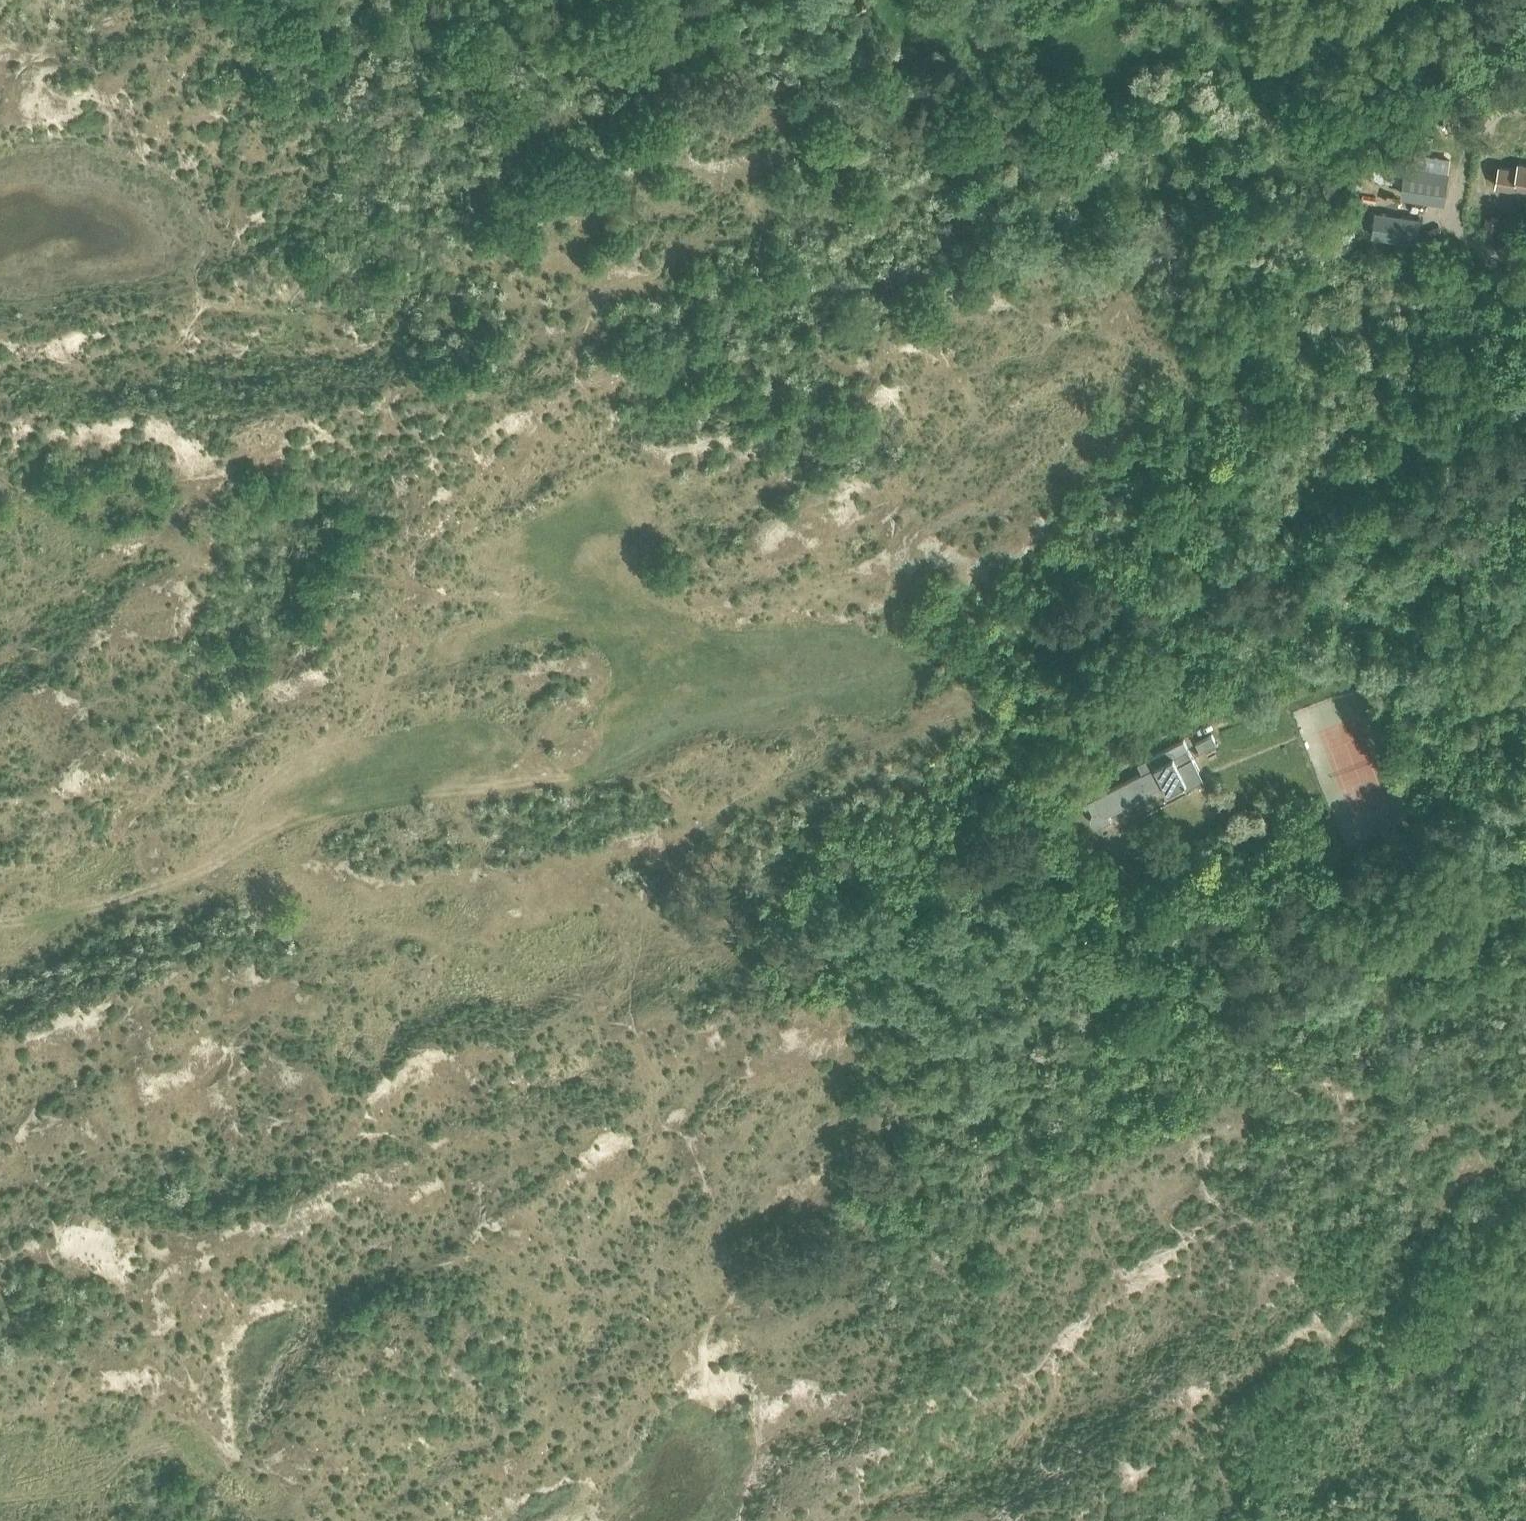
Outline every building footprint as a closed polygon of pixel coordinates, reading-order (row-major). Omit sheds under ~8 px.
[(1519,163),(1518,169),(1500,167),(1495,186),(1525,191),(1525,164),(1519,163)] [(1402,195),(1444,201),(1448,175),(1405,169),(1402,195)] [(1373,238),(1416,244),(1419,220),(1376,214),(1373,238)] [(1498,221),(1486,219),(1483,235),(1495,237),(1498,221)] [(1218,744),(1213,735),(1196,744),(1201,753),(1218,744)] [(1189,750),(1184,741),(1150,758),(1138,763),(1144,775),(1094,800),(1085,804),(1086,807),(1090,806),(1094,813),(1092,816),(1091,821),(1093,824),(1095,825),(1099,825),(1102,826),(1111,821),(1109,814),(1166,786),(1170,792),(1187,783),(1185,778),(1199,773),(1192,758),(1176,766),(1173,758),(1189,750)]
